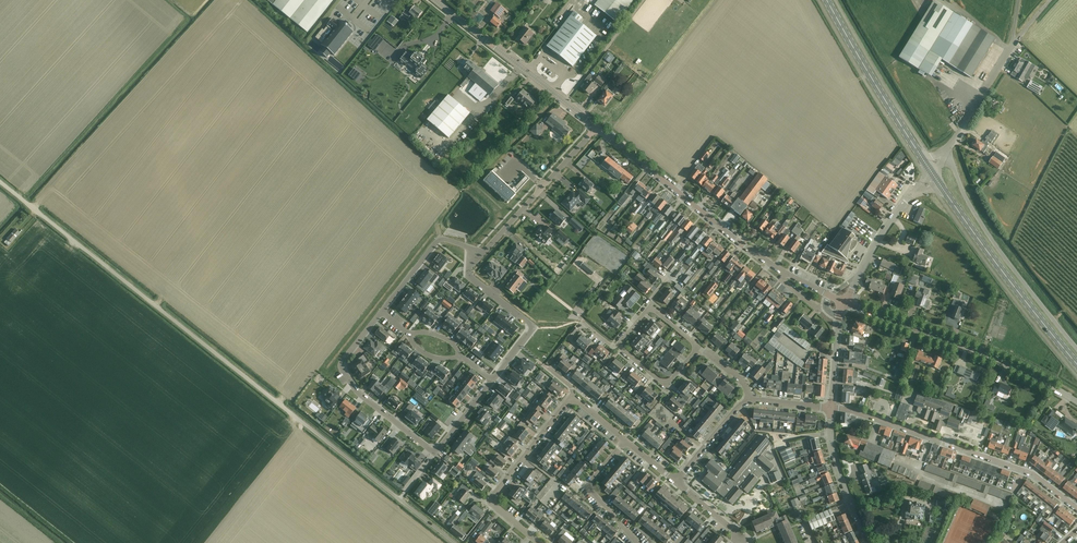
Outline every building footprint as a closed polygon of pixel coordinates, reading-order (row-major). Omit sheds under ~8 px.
[(333,0),(267,0),(307,32),(333,0)] [(617,22),(634,0),(599,0),(595,5),(617,22)] [(971,78),(996,39),(954,13),(935,1),(900,57),(921,70),(919,73),(924,76),(926,73),(932,77),(942,60),(949,64),(971,78)] [(504,11),(505,10),(497,3),(490,12),(495,15),(493,17),(494,18),(491,22),(497,28),(501,22),(499,20),(500,19),(499,18),(504,11)] [(406,10),(402,15),(408,19),(412,15),(414,16),(412,19),(415,21),(417,19),(422,12),(415,6),(410,13),(406,10)] [(573,67),(596,36),(579,23),(582,18),(574,12),(547,46),(573,67)] [(394,27),(398,21),(393,17),(389,22),(394,27)] [(322,29),(316,38),(322,43),(321,45),(324,47),(320,52),(327,58),(331,53),(334,55),(354,32),(350,29),(352,26),(349,24),(346,21),(344,23),(340,21),(338,23),(333,18),(327,25),(328,26),(324,30),(322,29)] [(526,45),(534,35),(524,27),(520,33),(521,34),(518,39),(526,45)] [(377,35),(369,46),(375,50),(383,40),(377,35)] [(406,51),(398,60),(404,65),(406,62),(417,71),(415,73),(421,78),(429,69),(423,64),(426,61),(422,57),(423,56),(420,54),(419,55),(414,51),(411,55),(406,51)] [(456,53),(453,56),(452,54),(449,58),(457,65),(459,63),(457,61),(460,57),(456,53)] [(607,54),(603,58),(609,62),(612,58),(607,54)] [(1013,71),(1010,75),(1022,82),(1024,77),(1023,77),(1031,64),(1020,58),(1018,62),(1017,61),(1011,70),(1013,71)] [(469,60),(468,62),(465,59),(461,64),(464,66),(462,68),(466,71),(467,70),(471,74),(468,77),(476,83),(469,92),(481,101),(488,93),(490,95),(499,85),(469,60)] [(355,68),(349,75),(356,81),(362,74),(355,68)] [(601,86),(605,81),(599,76),(594,81),(595,81),(593,84),(590,82),(593,77),(589,75),(583,83),(585,85),(583,89),(589,94),(595,86),(597,84),(601,86)] [(600,100),(602,101),(601,103),(604,105),(605,104),(611,97),(613,95),(609,92),(610,91),(611,91),(616,85),(616,84),(619,81),(614,77),(605,89),(608,91),(607,92),(600,100)] [(530,110),(537,101),(523,90),(516,99),(530,110)] [(509,106),(514,100),(509,95),(503,102),(509,106)] [(452,96),(451,97),(449,96),(428,121),(449,139),(470,114),(455,100),(456,99),(452,96)] [(624,100),(618,96),(613,102),(616,105),(612,111),(614,113),(613,114),(617,117),(618,116),(618,117),(626,107),(622,104),(624,100)] [(435,101),(428,109),(434,113),(440,105),(435,101)] [(554,131),(562,137),(563,136),(565,137),(571,130),(562,123),(563,121),(553,114),(546,122),(556,130),(554,131)] [(987,140),(985,142),(988,144),(990,141),(992,143),(998,134),(992,130),(988,136),(987,136),(985,138),(987,140)] [(973,145),(973,146),(980,151),(980,150),(984,153),(988,147),(987,147),(989,145),(988,144),(985,142),(984,141),(982,143),(977,140),(975,142),(974,142),(973,144),(973,145)] [(703,162),(709,154),(705,151),(699,159),(703,162)] [(997,153),(994,157),(1002,163),(1005,159),(997,153)] [(628,184),(633,178),(608,157),(601,166),(619,180),(620,178),(622,180),(621,182),(623,183),(624,182),(628,184)] [(994,157),(990,162),(999,168),(1004,172),(1007,167),(1002,163),(994,157)] [(695,169),(689,176),(695,181),(705,168),(699,164),(695,169)] [(724,173),(722,174),(718,179),(721,182),(725,177),(726,177),(729,172),(724,168),(722,171),(724,173)] [(708,171),(706,170),(705,169),(696,182),(702,186),(707,179),(703,175),(704,174),(705,175),(708,171)] [(490,172),(482,181),(488,186),(496,177),(490,172)] [(877,198),(880,194),(887,199),(897,185),(879,172),(866,190),(877,198)] [(740,216),(767,180),(759,173),(739,200),(738,199),(730,209),(740,216)] [(711,177),(713,178),(710,182),(707,181),(702,187),(710,193),(715,186),(712,184),(716,179),(718,177),(714,174),(711,177)] [(733,183),(729,189),(732,191),(737,185),(736,185),(742,177),(740,175),(733,183)] [(496,177),(488,186),(494,191),(501,183),(496,177)] [(719,187),(713,194),(715,196),(715,197),(717,198),(718,198),(719,199),(724,191),(722,190),(730,180),(726,177),(718,186),(719,187)] [(594,186),(586,178),(580,185),(588,192),(594,186)] [(640,194),(645,187),(639,182),(630,193),(632,195),(635,193),(637,191),(640,194)] [(501,183),(494,191),(499,196),(507,188),(501,183)] [(638,196),(636,199),(636,200),(637,199),(641,202),(640,203),(643,200),(645,198),(647,199),(651,193),(652,192),(649,190),(649,189),(647,187),(646,188),(645,187),(640,194),(638,196)] [(507,188),(499,196),(505,202),(513,193),(510,191),(507,188)] [(566,199),(562,204),(570,210),(577,202),(583,207),(589,200),(579,191),(575,195),(572,192),(569,196),(569,197),(567,199),(566,199)] [(732,200),(736,194),(733,192),(729,198),(727,196),(722,202),(729,208),(734,202),(732,200)] [(625,193),(620,200),(619,202),(623,205),(624,203),(625,203),(630,197),(625,193)] [(649,211),(659,199),(654,195),(649,201),(650,202),(647,205),(650,207),(648,210),(649,211)] [(879,211),(883,205),(876,201),(877,200),(873,197),(870,201),(874,203),(872,206),(879,211)] [(863,208),(867,202),(861,198),(857,203),(863,208)] [(655,207),(652,210),(658,214),(666,204),(666,203),(665,202),(664,201),(663,201),(661,199),(655,206),(655,207)] [(636,214),(638,212),(642,207),(639,204),(633,212),(634,213),(636,214)] [(642,207),(638,212),(640,214),(646,206),(644,205),(642,207)] [(661,212),(657,217),(660,220),(664,215),(667,217),(673,209),(668,205),(662,213),(661,212)] [(922,225),(928,211),(920,207),(913,221),(922,225)] [(560,226),(566,219),(557,210),(550,217),(560,226)] [(750,217),(753,215),(746,210),(741,217),(747,221),(748,221),(750,222),(752,219),(750,217)] [(669,231),(670,230),(681,216),(677,212),(671,219),(672,220),(666,229),(667,230),(669,231)] [(862,212),(860,214),(864,217),(862,220),(869,225),(869,224),(870,224),(871,223),(871,222),(872,220),(862,212)] [(765,221),(769,215),(767,213),(757,227),(762,231),(768,223),(765,221)] [(858,221),(847,215),(841,224),(852,231),(858,221)] [(681,216),(670,230),(672,232),(678,225),(680,227),(686,220),(681,216)] [(572,218),(569,221),(580,232),(583,228),(584,228),(573,217),(572,218)] [(666,223),(664,221),(657,229),(660,231),(666,223)] [(687,221),(673,237),(671,240),(673,242),(680,234),(681,235),(685,230),(686,232),(692,225),(687,221)] [(770,225),(765,233),(769,236),(769,237),(771,239),(772,238),(773,239),(778,231),(780,233),(781,234),(788,224),(785,222),(782,225),(781,224),(779,228),(774,225),(773,227),(770,225)] [(795,226),(791,232),(795,235),(799,229),(802,226),(798,223),(795,226)] [(541,228),(535,235),(545,244),(551,237),(549,235),(552,232),(546,226),(543,229),(541,228)] [(631,234),(634,230),(629,226),(626,230),(631,234)] [(684,238),(686,240),(685,243),(687,245),(699,230),(694,226),(684,238)] [(857,242),(857,239),(855,237),(843,227),(829,246),(828,245),(827,244),(821,252),(845,262),(847,259),(849,249),(851,252),(854,249),(856,246),(857,242)] [(12,243),(21,233),(16,229),(7,239),(12,243)] [(786,236),(790,231),(787,229),(777,242),(783,246),(789,239),(786,236)] [(797,236),(787,248),(790,250),(790,251),(792,252),(793,252),(793,253),(794,252),(795,253),(796,253),(798,251),(798,249),(796,249),(800,244),(796,242),(800,238),(798,237),(802,231),(799,229),(795,235),(797,236)] [(560,230),(556,235),(564,243),(568,238),(560,230)] [(700,231),(692,241),(689,244),(692,246),(694,243),(697,245),(705,235),(700,231)] [(914,246),(917,239),(909,235),(906,242),(914,246)] [(706,248),(712,241),(707,237),(702,244),(701,243),(696,248),(699,250),(703,245),(706,248)] [(811,239),(807,245),(806,244),(804,249),(807,251),(803,258),(810,262),(814,256),(810,253),(812,251),(808,249),(809,246),(811,247),(814,241),(811,239)] [(703,251),(702,253),(708,258),(709,257),(713,253),(718,246),(713,241),(707,249),(706,248),(703,251)] [(516,245),(510,253),(518,260),(522,256),(525,251),(516,245)] [(718,246),(713,253),(709,257),(712,260),(716,255),(718,257),(724,250),(718,246)] [(925,266),(928,257),(921,255),(923,251),(917,248),(914,255),(915,255),(913,261),(921,263),(920,264),(925,266)] [(636,260),(640,255),(636,251),(632,256),(636,260)] [(684,251),(678,259),(681,262),(685,256),(685,257),(687,254),(684,251)] [(714,264),(716,266),(718,263),(719,264),(721,261),(724,263),(730,255),(725,251),(714,264)] [(433,262),(435,264),(433,267),(439,272),(443,266),(441,265),(447,258),(440,253),(433,262)] [(657,256),(656,258),(651,264),(658,269),(659,269),(663,264),(658,260),(662,255),(660,253),(659,254),(657,256)] [(817,265),(821,259),(816,256),(813,262),(817,265)] [(822,258),(818,267),(819,267),(819,268),(821,269),(822,268),(825,270),(830,258),(828,256),(826,260),(822,258)] [(517,263),(522,267),(527,261),(522,257),(517,263)] [(669,257),(662,266),(667,270),(674,261),(669,257)] [(725,267),(727,268),(725,270),(729,273),(738,262),(733,258),(725,267)] [(896,265),(895,264),(883,259),(881,265),(892,270),(894,271),(896,265)] [(833,273),(835,269),(837,265),(838,265),(839,263),(835,261),(834,263),(831,262),(826,270),(833,273)] [(595,271),(584,262),(581,266),(588,272),(587,272),(592,275),(595,271)] [(729,273),(727,275),(723,281),(727,283),(732,276),(731,275),(736,270),(738,272),(743,266),(738,262),(729,273)] [(498,276),(501,278),(506,271),(501,267),(499,270),(495,267),(496,266),(492,263),(492,264),(491,263),(486,270),(489,273),(489,274),(492,276),(492,275),(496,278),(498,276)] [(643,274),(645,276),(654,283),(659,277),(653,273),(655,270),(648,264),(644,269),(645,269),(643,272),(643,274)] [(835,269),(833,273),(842,277),(844,270),(845,266),(842,265),(840,268),(839,268),(838,270),(835,269)] [(745,267),(736,279),(739,281),(741,283),(745,278),(750,271),(745,267)] [(423,278),(432,285),(436,279),(439,276),(430,269),(428,272),(426,271),(421,277),(423,278)] [(755,275),(750,271),(745,278),(741,283),(738,286),(741,289),(744,285),(743,284),(747,280),(750,282),(755,275)] [(506,287),(514,294),(519,287),(521,288),(526,282),(521,278),(523,276),(518,272),(516,275),(516,274),(506,287)] [(597,286),(604,277),(598,272),(591,281),(597,286)] [(645,294),(650,288),(643,282),(645,280),(638,274),(634,279),(640,284),(637,287),(645,294)] [(685,284),(690,278),(686,275),(681,281),(685,284)] [(895,285),(891,296),(899,299),(904,286),(896,283),(899,277),(894,275),(891,283),(895,285)] [(916,285),(919,278),(911,275),(909,282),(916,285)] [(924,276),(922,281),(931,284),(933,279),(924,276)] [(417,282),(419,284),(416,287),(425,293),(427,291),(432,285),(423,278),(421,277),(417,282)] [(459,292),(465,285),(455,277),(451,281),(448,279),(447,281),(445,283),(443,285),(451,291),(453,287),(459,292)] [(762,291),(767,285),(761,279),(753,289),(756,291),(758,288),(762,291)] [(873,290),(884,294),(887,286),(882,285),(882,286),(875,283),(876,282),(868,279),(865,285),(870,286),(870,288),(869,291),(872,292),(873,290)] [(538,286),(532,282),(524,292),(530,296),(530,295),(532,297),(527,304),(533,309),(534,307),(536,309),(540,304),(545,309),(549,304),(544,299),(547,296),(542,292),(540,296),(536,292),(534,291),(538,286)] [(709,297),(718,287),(712,282),(704,292),(709,297)] [(681,293),(684,290),(676,284),(674,287),(681,293)] [(624,290),(619,296),(613,303),(619,309),(623,304),(629,308),(636,300),(636,301),(639,297),(633,292),(634,291),(627,285),(623,290),(624,290)] [(763,299),(766,296),(772,288),(767,285),(762,291),(758,295),(763,299)] [(469,288),(463,295),(473,303),(478,296),(469,288)] [(667,305),(674,297),(670,293),(672,291),(669,288),(660,299),(667,305)] [(407,295),(404,298),(413,304),(420,295),(412,289),(407,295)] [(920,298),(918,306),(924,308),(926,303),(928,304),(930,301),(927,300),(930,290),(925,289),(923,294),(918,292),(916,297),(920,298)] [(773,290),(768,296),(771,298),(768,301),(772,304),(780,295),(773,290)] [(682,297),(683,296),(680,294),(675,301),(677,303),(673,308),(679,312),(687,302),(682,297)] [(775,307),(777,305),(779,307),(780,306),(781,306),(786,300),(780,295),(772,304),(775,307)] [(402,301),(403,301),(398,307),(406,313),(413,304),(404,298),(402,301)] [(955,319),(957,320),(958,320),(959,320),(960,319),(961,319),(962,316),(961,315),(964,309),(961,308),(963,303),(954,299),(952,306),(956,307),(952,317),(955,318),(955,319)] [(494,308),(486,302),(484,304),(480,302),(476,307),(481,312),(483,310),(489,314),(494,308)] [(784,316),(793,305),(788,302),(781,310),(783,312),(782,314),(784,316)] [(470,305),(465,311),(468,314),(473,307),(470,305)] [(425,313),(422,318),(424,320),(423,320),(426,323),(433,314),(434,314),(435,312),(427,306),(423,311),(425,313)] [(693,325),(699,317),(690,309),(682,318),(686,321),(687,320),(693,325)] [(416,320),(422,312),(421,311),(414,319),(416,320)] [(616,329),(622,322),(618,320),(621,316),(616,312),(614,315),(613,315),(607,322),(616,329)] [(446,321),(442,326),(444,327),(444,328),(447,330),(454,321),(451,319),(453,317),(448,313),(443,319),(446,321)] [(433,314),(426,323),(429,325),(430,325),(432,326),(438,318),(441,320),(443,318),(438,314),(436,316),(434,314),(433,314)] [(503,329),(510,320),(507,318),(506,319),(504,317),(500,314),(494,322),(503,329)] [(814,330),(811,334),(817,339),(824,331),(819,326),(814,323),(815,323),(804,315),(799,322),(809,330),(811,327),(814,330)] [(698,324),(700,326),(698,328),(707,335),(713,328),(704,322),(705,320),(703,318),(698,324)] [(778,329),(785,321),(782,318),(775,327),(778,329)] [(454,321),(447,330),(450,333),(450,332),(452,334),(461,323),(455,319),(454,321)] [(513,323),(510,320),(503,329),(512,336),(518,328),(515,325),(512,323),(513,323)] [(646,326),(655,333),(659,329),(660,330),(662,327),(657,323),(655,325),(650,321),(646,326)] [(736,321),(730,328),(736,333),(742,326),(736,321)] [(853,336),(854,336),(859,338),(861,339),(862,335),(864,330),(867,331),(869,327),(866,326),(857,322),(855,327),(854,327),(854,328),(854,327),(853,328),(852,328),(851,330),(852,331),(853,331),(852,332),(854,332),(853,336)] [(783,324),(778,330),(782,334),(784,332),(788,327),(783,324)] [(647,335),(645,337),(651,342),(651,341),(653,339),(651,338),(655,333),(646,326),(642,330),(647,335)] [(390,335),(395,339),(397,336),(389,330),(387,332),(381,327),(376,334),(385,342),(390,335)] [(461,341),(469,331),(467,329),(465,332),(462,329),(456,337),(461,341)] [(745,335),(740,330),(737,334),(742,339),(745,335)] [(469,331),(461,341),(465,345),(472,337),(469,335),(471,333),(469,331)] [(580,347),(587,339),(584,337),(585,336),(580,332),(574,339),(577,341),(575,343),(580,347)] [(724,348),(728,343),(725,340),(724,341),(716,334),(711,340),(716,345),(715,345),(719,348),(721,345),(724,348)] [(775,334),(768,343),(773,346),(777,341),(779,338),(775,334)] [(472,337),(465,345),(466,345),(471,349),(477,341),(474,339),(476,336),(474,335),(472,337)] [(638,336),(634,340),(643,348),(646,345),(649,347),(652,343),(651,341),(651,342),(645,337),(643,340),(638,336)] [(859,338),(854,336),(854,337),(847,337),(847,346),(856,346),(854,350),(862,353),(865,345),(861,343),(859,343),(859,338)] [(587,339),(580,347),(585,351),(586,349),(589,351),(595,344),(590,340),(589,341),(587,339)] [(643,348),(634,340),(630,345),(639,353),(643,348)] [(371,341),(364,348),(375,356),(380,350),(383,352),(386,348),(379,342),(376,345),(371,341)] [(670,350),(675,353),(677,350),(681,354),(686,349),(677,342),(673,347),(670,350)] [(486,354),(486,355),(494,361),(498,356),(497,356),(503,349),(495,343),(486,354)] [(768,343),(764,347),(769,351),(773,347),(768,343)] [(396,346),(392,352),(396,356),(398,354),(401,356),(408,347),(405,345),(403,344),(399,348),(396,346)] [(733,359),(739,351),(731,344),(725,351),(731,355),(730,356),(733,359)] [(598,356),(604,349),(600,345),(597,348),(595,346),(589,354),(593,357),(596,354),(598,356)] [(650,352),(653,354),(656,351),(658,347),(655,345),(650,352)] [(408,347),(401,356),(404,359),(402,361),(407,365),(412,359),(409,357),(413,352),(411,350),(408,347)] [(485,357),(485,356),(475,349),(473,352),(482,360),(485,357)] [(604,349),(598,356),(601,358),(600,360),(604,364),(609,358),(607,356),(609,353),(604,349)] [(668,352),(664,358),(672,365),(677,360),(672,356),(675,353),(670,350),(668,352)] [(845,359),(845,363),(856,364),(856,360),(863,361),(864,355),(857,353),(855,352),(855,354),(846,353),(846,359),(845,359)] [(940,365),(942,359),(936,357),(935,359),(923,355),(924,353),(919,352),(916,360),(932,366),(940,370),(942,367),(940,365)] [(744,355),(738,363),(744,369),(748,364),(752,368),(757,362),(750,356),(746,353),(744,355)] [(361,379),(370,372),(365,365),(370,361),(365,354),(358,358),(360,361),(353,366),(356,371),(355,371),(358,375),(358,374),(361,379)] [(557,366),(562,370),(568,362),(565,360),(567,358),(563,354),(558,360),(560,362),(557,366)] [(413,359),(408,365),(413,369),(414,367),(417,369),(425,360),(421,357),(421,358),(419,357),(415,361),(413,359)] [(672,365),(664,358),(660,363),(657,361),(653,366),(659,372),(661,369),(664,366),(668,370),(672,365)] [(532,371),(536,365),(530,361),(528,364),(521,359),(514,368),(523,375),(529,368),(532,371)] [(425,360),(417,369),(421,371),(419,374),(423,377),(428,371),(426,369),(429,365),(427,363),(428,362),(425,360)] [(612,369),(614,370),(620,363),(615,360),(612,364),(610,362),(605,367),(610,371),(612,369)] [(568,362),(562,370),(566,374),(569,370),(572,372),(577,366),(572,362),(570,365),(568,362)] [(772,369),(771,368),(774,365),(770,362),(764,370),(759,365),(750,375),(757,381),(764,373),(766,375),(772,369)] [(624,367),(620,363),(614,370),(612,373),(618,379),(623,373),(621,371),(624,367)] [(433,367),(428,374),(432,378),(435,374),(438,377),(445,368),(442,365),(441,366),(439,364),(436,369),(433,367)] [(954,371),(959,373),(977,381),(980,375),(957,365),(954,371)] [(706,380),(714,371),(709,366),(705,371),(702,369),(699,373),(701,375),(706,380)] [(445,368),(438,377),(441,379),(439,381),(444,385),(448,379),(446,377),(450,372),(447,371),(448,370),(445,368)] [(471,373),(467,378),(475,384),(479,379),(476,377),(478,375),(471,369),(469,372),(471,373)] [(571,378),(576,382),(582,375),(577,371),(571,378)] [(714,371),(706,380),(712,384),(715,386),(718,382),(715,380),(719,375),(714,371)] [(509,375),(506,378),(516,386),(523,379),(514,372),(511,375),(510,376),(509,375)] [(637,376),(633,372),(629,376),(625,373),(620,379),(627,384),(629,381),(631,383),(637,376)] [(863,376),(871,379),(876,381),(878,376),(873,375),(865,372),(863,376)] [(576,382),(580,385),(586,378),(584,377),(586,375),(584,373),(582,375),(576,382)] [(764,379),(763,385),(767,386),(766,389),(774,390),(775,375),(772,375),(771,380),(768,380),(768,379),(764,379)] [(374,392),(380,385),(375,380),(376,379),(373,376),(368,382),(371,384),(368,388),(374,392)] [(463,382),(472,389),(475,384),(467,378),(465,376),(463,378),(465,380),(463,382)] [(637,376),(631,383),(634,385),(631,388),(636,392),(640,387),(641,386),(638,384),(642,380),(637,376)] [(384,388),(380,385),(374,392),(377,395),(378,394),(380,395),(384,390),(387,393),(397,381),(392,378),(386,386),(386,385),(384,388)] [(580,385),(585,389),(590,382),(586,378),(580,385)] [(400,379),(394,386),(398,389),(401,385),(405,388),(408,385),(402,380),(400,379)] [(554,379),(551,382),(550,384),(551,386),(549,389),(558,396),(563,391),(558,387),(560,385),(554,379)] [(718,382),(715,386),(717,388),(722,393),(730,384),(724,380),(720,384),(718,382)] [(795,385),(794,394),(801,395),(802,387),(798,386),(799,380),(795,380),(795,385)] [(693,394),(695,392),(699,387),(692,382),(690,384),(686,381),(682,386),(690,392),(693,394)] [(471,389),(472,389),(463,382),(463,383),(460,387),(468,393),(471,389)] [(585,389),(589,393),(595,386),(590,382),(585,389)] [(589,393),(594,396),(599,389),(597,388),(599,385),(597,383),(595,386),(589,393)] [(996,385),(993,391),(997,394),(999,391),(1004,393),(1003,397),(1008,399),(1011,398),(1011,397),(1009,396),(1012,389),(1005,386),(1006,385),(1002,383),(1002,384),(1000,387),(996,385)] [(504,387),(501,384),(497,390),(506,398),(513,389),(507,384),(504,387)] [(730,384),(722,393),(727,397),(728,397),(731,399),(734,395),(731,393),(735,388),(730,384)] [(824,397),(825,386),(818,385),(817,396),(824,397)] [(418,386),(415,390),(416,391),(422,396),(425,392),(418,386)] [(441,389),(438,386),(433,393),(436,396),(441,389)] [(690,392),(682,386),(679,390),(683,393),(681,396),(682,398),(687,401),(691,397),(687,394),(690,392)] [(325,390),(323,393),(324,393),(323,394),(327,397),(324,400),(329,403),(326,406),(332,411),(339,403),(335,400),(339,395),(339,394),(339,393),(336,391),(336,392),(333,390),(329,387),(326,391),(325,390)] [(464,398),(468,393),(460,387),(456,392),(464,398)] [(599,389),(594,396),(598,400),(601,397),(604,400),(609,394),(601,387),(599,389)] [(646,400),(653,392),(648,387),(645,391),(642,388),(638,393),(635,397),(638,399),(639,398),(642,399),(643,397),(646,400)] [(542,399),(549,405),(553,400),(550,399),(552,396),(546,391),(544,393),(542,392),(540,394),(544,397),(542,399)] [(417,392),(413,397),(426,407),(429,402),(417,392)] [(460,403),(464,398),(456,392),(452,396),(460,403),(461,403),(460,403)] [(653,392),(646,400),(649,402),(647,404),(649,406),(648,407),(651,410),(655,405),(657,403),(658,402),(655,399),(658,396),(653,392)] [(499,406),(504,400),(495,393),(487,403),(494,409),(497,405),(499,406)] [(856,394),(854,393),(843,393),(843,404),(850,404),(851,396),(856,396),(856,394)] [(916,398),(914,405),(918,407),(918,409),(920,414),(922,415),(921,418),(922,418),(935,423),(933,429),(940,432),(943,425),(958,430),(960,424),(961,425),(961,426),(964,427),(966,421),(972,423),(973,420),(976,421),(978,415),(957,407),(955,413),(958,415),(957,417),(963,420),(962,423),(961,422),(961,421),(950,417),(952,411),(953,406),(918,394),(916,398)] [(460,403),(452,396),(450,395),(448,397),(451,399),(448,401),(457,408),(460,403)] [(614,399),(612,397),(609,395),(605,401),(607,403),(605,406),(609,409),(615,402),(613,401),(614,399)] [(396,410),(401,404),(392,396),(387,403),(396,410)] [(678,402),(673,397),(668,403),(676,410),(679,407),(682,408),(686,403),(681,399),(681,398),(678,402)] [(533,404),(535,406),(541,410),(543,408),(545,410),(549,405),(542,399),(540,402),(536,399),(533,404)] [(346,400),(340,407),(347,413),(346,415),(348,418),(356,408),(346,400)] [(614,413),(619,406),(615,402),(609,409),(614,413)] [(712,408),(719,414),(723,408),(717,403),(712,408)] [(901,403),(896,417),(905,420),(910,406),(901,403)] [(416,426),(422,419),(411,411),(414,407),(410,404),(404,411),(408,414),(406,417),(416,426)] [(534,409),(530,414),(538,420),(541,415),(539,413),(541,410),(535,406),(533,408),(534,409)] [(618,417),(624,410),(619,406),(614,413),(618,417)] [(476,419),(485,426),(489,421),(488,420),(491,416),(489,415),(491,412),(485,407),(484,408),(483,410),(482,409),(478,414),(480,415),(476,419)] [(719,414),(712,408),(708,413),(714,419),(719,414)] [(624,410),(618,417),(623,420),(628,413),(630,411),(628,410),(626,412),(624,410)] [(628,413),(623,420),(627,424),(633,417),(632,417),(634,415),(630,411),(628,413)] [(363,433),(364,433),(369,427),(365,424),(369,419),(368,418),(361,412),(354,421),(360,426),(358,428),(363,433)] [(703,419),(710,424),(714,419),(708,413),(703,419)] [(538,420),(530,414),(527,419),(525,418),(523,420),(529,425),(531,423),(534,425),(538,420)] [(578,422),(582,425),(583,423),(585,421),(582,419),(581,420),(572,414),(569,419),(576,425),(578,422)] [(862,425),(862,420),(856,419),(857,417),(850,417),(851,414),(842,414),(841,424),(850,424),(862,425)] [(633,417),(627,424),(631,428),(634,425),(636,427),(641,421),(639,419),(634,415),(632,417),(633,417)] [(797,418),(796,426),(805,426),(805,424),(816,425),(817,417),(806,416),(805,419),(797,418)] [(1059,425),(1068,432),(1067,433),(1072,437),(1074,437),(1076,435),(1075,434),(1076,431),(1076,425),(1075,423),(1074,425),(1071,423),(1072,422),(1065,417),(1059,425)] [(569,419),(565,423),(573,429),(574,427),(577,429),(579,427),(576,425),(569,419)] [(699,424),(706,429),(710,424),(703,419),(699,424)] [(737,424),(744,430),(748,424),(742,419),(737,424)] [(423,431),(432,438),(441,427),(434,421),(431,425),(429,424),(423,431)] [(521,429),(519,432),(526,438),(530,433),(527,431),(529,428),(521,422),(517,427),(521,429)] [(573,429),(565,423),(561,428),(569,434),(571,432),(574,434),(576,432),(573,429)] [(706,429),(699,424),(695,429),(701,434),(706,429)] [(744,430),(737,424),(733,429),(739,435),(744,430)] [(386,432),(387,431),(384,429),(383,430),(380,427),(379,430),(373,425),(367,433),(379,443),(387,432),(386,432)] [(879,433),(884,435),(887,427),(881,425),(879,433)] [(646,440),(652,433),(650,431),(651,429),(646,426),(641,431),(644,433),(642,436),(646,440)] [(887,427),(884,435),(888,436),(887,439),(889,440),(890,437),(893,429),(887,427)] [(561,428),(558,433),(565,439),(569,434),(561,428)] [(701,434),(695,429),(690,434),(697,440),(701,434)] [(739,435),(733,429),(728,435),(735,440),(739,435)] [(894,440),(897,442),(900,432),(895,430),(892,438),(891,441),(891,442),(893,443),(893,441),(894,440)] [(986,445),(989,446),(988,448),(995,450),(1000,435),(998,434),(995,442),(991,441),(993,435),(994,435),(995,431),(992,430),(991,434),(990,434),(988,440),(986,445)] [(460,436),(458,439),(472,450),(475,447),(470,443),(472,440),(471,440),(473,437),(466,431),(461,436),(460,436)] [(511,438),(517,443),(519,440),(522,443),(526,438),(519,432),(516,435),(515,434),(511,438)] [(908,446),(909,444),(904,442),(904,439),(906,434),(900,432),(897,442),(905,444),(905,445),(908,446)] [(565,439),(558,433),(554,437),(557,440),(555,443),(563,448),(565,445),(562,443),(564,441),(567,443),(568,441),(565,439)] [(652,433),(646,440),(651,444),(656,437),(652,433)] [(656,437),(651,444),(655,447),(658,449),(660,447),(665,441),(662,439),(663,438),(658,434),(656,437)] [(710,471),(702,481),(715,493),(716,492),(733,506),(745,491),(747,493),(748,492),(752,487),(753,487),(753,486),(758,481),(758,480),(763,474),(764,473),(767,475),(768,479),(770,484),(781,480),(781,479),(778,472),(778,471),(776,468),(774,466),(761,455),(771,443),(762,435),(746,455),(740,462),(729,475),(723,470),(711,460),(705,467),(710,471)] [(724,440),(731,445),(735,440),(728,435),(724,440)] [(995,450),(1002,453),(1004,446),(1001,445),(1002,442),(1001,441),(1003,436),(1000,435),(995,450)] [(509,444),(507,446),(515,452),(518,447),(515,445),(517,443),(511,438),(510,436),(506,441),(509,444)] [(859,446),(860,444),(866,446),(864,452),(861,451),(859,456),(890,468),(896,454),(884,449),(862,440),(862,441),(848,436),(845,443),(845,446),(849,447),(850,445),(853,446),(854,443),(859,446)] [(909,444),(916,447),(915,450),(919,451),(920,448),(923,440),(912,436),(909,444)] [(678,442),(674,446),(680,451),(682,449),(686,452),(691,447),(687,444),(690,440),(687,437),(686,439),(684,441),(682,440),(680,443),(678,442)] [(386,449),(393,454),(401,444),(394,438),(391,442),(390,442),(387,440),(382,447),(385,450),(386,449)] [(1006,440),(1004,446),(1002,453),(1008,455),(1010,448),(1007,447),(1009,441),(1010,439),(1007,438),(1006,440)] [(472,450),(458,439),(456,442),(456,443),(451,449),(459,455),(462,452),(465,449),(470,453),(472,450)] [(598,445),(604,450),(609,445),(602,439),(598,445)] [(818,439),(808,441),(810,450),(808,451),(809,454),(814,452),(814,451),(820,449),(818,439)] [(720,445),(726,450),(731,445),(724,440),(720,445)] [(551,442),(547,446),(554,452),(557,450),(560,452),(563,448),(555,443),(554,444),(551,442)] [(1016,450),(1013,457),(1019,459),(1022,452),(1025,444),(1022,443),(1019,451),(1016,450)] [(928,455),(926,462),(928,463),(929,463),(933,452),(937,454),(940,446),(934,444),(931,451),(930,451),(929,455),(928,455)] [(1025,444),(1022,452),(1019,459),(1025,461),(1028,454),(1030,449),(1026,448),(1027,445),(1025,444)] [(604,450),(598,445),(594,450),(600,455),(604,450)] [(726,450),(720,445),(715,450),(722,456),(726,450)] [(507,446),(505,449),(502,446),(498,451),(500,452),(506,457),(508,455),(511,457),(515,452),(507,446)] [(556,457),(557,455),(554,452),(547,446),(543,451),(551,457),(553,455),(556,457)] [(680,451),(674,446),(670,451),(672,452),(670,455),(678,462),(682,457),(678,454),(680,451)] [(942,456),(946,457),(949,449),(944,447),(942,451),(941,451),(939,455),(937,460),(936,459),(935,463),(940,464),(942,456)] [(790,448),(779,453),(784,464),(795,459),(790,448)] [(946,457),(944,463),(942,468),(945,469),(948,459),(947,459),(948,458),(955,460),(957,453),(954,452),(954,451),(949,449),(946,457)] [(600,455),(594,450),(590,455),(596,460),(600,455)] [(1035,466),(1043,455),(1045,453),(1041,450),(1039,453),(1041,455),(1038,458),(1035,456),(1030,463),(1035,466)] [(543,451),(540,456),(547,462),(549,459),(552,462),(554,460),(551,457),(543,451)] [(823,457),(821,451),(814,453),(815,457),(810,458),(810,461),(823,457)] [(414,459),(415,457),(414,454),(412,452),(410,453),(409,452),(406,455),(405,454),(403,454),(401,457),(401,459),(402,460),(402,461),(408,466),(409,465),(416,471),(421,463),(417,460),(416,461),(414,459)] [(596,460),(590,455),(585,460),(591,465),(596,460)] [(1035,466),(1040,470),(1045,463),(1042,461),(1046,457),(1043,455),(1035,466)] [(502,468),(507,462),(499,456),(495,460),(492,458),(490,462),(496,467),(498,464),(502,468)] [(549,466),(550,464),(540,456),(536,460),(544,466),(546,464),(549,466)] [(963,466),(968,467),(971,459),(963,456),(960,465),(959,467),(962,468),(963,466)] [(620,463),(626,468),(631,463),(624,457),(620,463)] [(811,463),(813,463),(815,466),(818,465),(825,463),(823,457),(810,461),(811,463)] [(1045,463),(1040,470),(1045,474),(1053,463),(1053,464),(1054,462),(1049,458),(1045,463)] [(971,459),(968,467),(967,470),(970,471),(971,468),(976,470),(979,461),(971,459)] [(432,472),(439,478),(448,467),(440,461),(432,472)] [(979,461),(976,470),(975,473),(978,474),(979,471),(984,473),(987,464),(979,461)] [(1045,474),(1049,478),(1055,471),(1052,469),(1057,463),(1055,461),(1054,462),(1053,464),(1053,463),(1045,474)] [(394,472),(398,465),(393,462),(389,469),(394,472)] [(576,467),(582,472),(587,467),(580,462),(576,467)] [(620,463),(615,468),(622,474),(626,468),(620,463)] [(808,480),(809,481),(816,478),(816,477),(828,472),(825,464),(813,469),(814,473),(809,475),(810,479),(808,480)] [(874,487),(879,485),(877,479),(872,481),(869,473),(870,472),(867,464),(860,467),(863,475),(861,476),(868,494),(876,491),(874,487)] [(992,476),(995,467),(987,464),(984,473),(983,476),(985,476),(986,474),(992,476)] [(454,467),(451,470),(458,475),(460,472),(454,467)] [(481,472),(481,473),(487,477),(489,475),(494,479),(498,473),(490,467),(488,470),(485,467),(481,472)] [(578,477),(582,472),(576,467),(572,472),(578,477)] [(795,476),(792,469),(790,470),(788,467),(786,468),(790,478),(795,476)] [(1003,470),(995,467),(992,476),(991,478),(993,479),(994,477),(1000,479),(1003,470)] [(526,473),(534,479),(535,477),(538,479),(542,474),(536,469),(534,472),(530,468),(526,473)] [(618,479),(622,474),(615,468),(611,474),(618,479)] [(1049,478),(1055,482),(1063,470),(1061,469),(1058,473),(1055,471),(1049,478)] [(1003,470),(1000,479),(999,481),(1001,482),(1002,479),(1008,481),(1011,473),(1003,470)] [(1063,470),(1055,482),(1060,486),(1065,479),(1062,477),(1066,472),(1064,470),(1063,470)] [(477,472),(470,481),(482,490),(486,485),(482,481),(484,478),(477,472)] [(574,482),(578,477),(572,472),(568,477),(574,482)] [(650,477),(645,472),(642,476),(639,474),(634,480),(639,484),(640,482),(643,485),(650,477)] [(534,479),(526,473),(522,478),(527,481),(524,484),(530,488),(534,483),(532,481),(534,479)] [(810,484),(817,481),(817,482),(821,480),(824,486),(832,483),(829,473),(816,478),(809,481),(810,484)] [(611,474),(607,479),(613,484),(618,479),(611,474)] [(406,476),(401,482),(404,485),(409,479),(406,476)] [(574,482),(568,477),(563,482),(569,487),(574,482)] [(650,477),(643,485),(646,487),(645,489),(649,493),(651,491),(652,489),(654,487),(652,485),(655,481),(650,477)] [(1068,481),(1063,488),(1067,491),(1072,485),(1074,482),(1076,479),(1075,478),(1073,481),(1069,482),(1068,481)] [(431,494),(430,493),(429,492),(433,486),(438,489),(441,485),(433,479),(430,483),(430,484),(429,486),(424,482),(420,487),(419,489),(415,493),(423,500),(426,495),(427,496),(429,497),(430,496),(431,495),(431,494)] [(604,486),(601,489),(608,494),(610,491),(609,489),(613,484),(607,479),(602,484),(604,486)] [(1027,480),(1017,494),(1019,495),(1022,493),(1025,496),(1034,485),(1033,485),(1028,481),(1027,480)] [(827,497),(836,493),(836,492),(833,484),(824,487),(824,488),(818,490),(819,493),(824,492),(823,491),(825,490),(828,497),(827,497)] [(463,504),(470,495),(468,493),(470,490),(463,485),(461,488),(464,490),(457,499),(463,504)] [(1034,485),(1025,496),(1023,498),(1025,500),(1028,498),(1031,501),(1040,490),(1039,490),(1034,485)] [(1067,491),(1071,495),(1076,488),(1072,485),(1067,491)] [(512,490),(520,496),(522,494),(524,496),(528,491),(522,486),(520,489),(516,486),(512,490)] [(673,496),(668,492),(662,487),(654,498),(657,500),(658,499),(661,501),(665,504),(664,506),(665,506),(667,508),(670,510),(670,511),(672,510),(676,513),(678,515),(677,516),(680,519),(689,509),(683,505),(678,500),(676,498),(673,496)] [(613,499),(619,492),(616,489),(610,496),(613,499)] [(520,496),(512,490),(509,495),(513,498),(511,501),(517,505),(521,500),(518,498),(520,496)] [(1040,490),(1031,501),(1029,503),(1031,505),(1034,503),(1037,505),(1046,495),(1046,494),(1045,495),(1040,490)] [(562,499),(567,503),(572,497),(567,492),(562,499)] [(836,493),(827,497),(821,500),(822,502),(826,501),(827,499),(828,498),(830,504),(839,501),(836,493)] [(1046,495),(1037,505),(1035,508),(1037,509),(1040,507),(1043,510),(1052,499),(1051,499),(1046,495)] [(937,506),(949,508),(949,501),(945,500),(943,499),(940,498),(940,497),(939,497),(934,496),(933,501),(937,501),(937,506)] [(567,503),(572,507),(577,501),(572,497),(567,503)] [(612,504),(618,508),(623,502),(618,497),(612,504)] [(800,504),(797,498),(791,501),(793,507),(800,504)] [(1052,499),(1043,510),(1041,513),(1043,514),(1046,512),(1049,515),(1058,504),(1052,500),(1052,499)] [(572,507),(577,511),(582,505),(577,501),(572,507)] [(987,512),(989,507),(975,501),(973,505),(987,512)] [(623,502),(618,508),(623,512),(628,506),(623,502)] [(923,520),(925,505),(920,505),(920,504),(915,503),(915,504),(912,504),(911,502),(909,503),(910,505),(910,511),(908,510),(907,517),(907,520),(913,521),(913,519),(918,520),(918,519),(923,520)] [(529,518),(535,511),(531,508),(533,505),(531,503),(525,510),(527,512),(525,515),(529,518)] [(436,505),(431,511),(434,513),(435,512),(437,509),(439,507),(436,505)] [(478,520),(484,513),(474,505),(469,512),(478,520)] [(577,511),(582,516),(587,509),(582,505),(577,511)] [(623,512),(628,517),(634,511),(628,506),(623,512)] [(1058,509),(1053,515),(1059,520),(1061,517),(1066,511),(1061,507),(1059,510),(1058,509)] [(593,514),(587,509),(582,516),(587,520),(593,514)] [(535,511),(529,518),(533,522),(536,519),(538,521),(544,514),(540,510),(537,513),(535,511)] [(848,521),(845,514),(834,519),(830,510),(807,520),(812,530),(815,536),(818,535),(815,529),(831,522),(833,527),(840,524),(848,521)] [(634,511),(628,517),(634,521),(639,515),(634,511)] [(777,523),(777,525),(786,521),(786,522),(788,521),(786,516),(777,520),(775,514),(772,515),(770,511),(767,512),(769,517),(772,522),(774,522),(774,524),(777,523)] [(1063,519),(1066,521),(1071,515),(1066,511),(1061,517),(1059,520),(1057,522),(1056,525),(1058,526),(1060,524),(1063,519)] [(454,525),(454,526),(456,527),(459,523),(460,524),(467,516),(463,514),(458,520),(457,521),(454,525)] [(683,519),(676,527),(679,530),(684,523),(690,528),(692,526),(698,519),(692,514),(686,521),(686,522),(683,519)] [(592,532),(597,526),(603,519),(597,515),(592,521),(595,523),(589,530),(592,532)] [(1076,518),(1071,515),(1066,521),(1062,526),(1064,528),(1068,523),(1071,525),(1076,518)] [(639,522),(644,527),(649,521),(644,516),(639,522)] [(550,535),(555,529),(550,524),(551,523),(544,517),(539,522),(542,525),(540,527),(543,530),(550,535)] [(773,525),(772,522),(769,517),(761,520),(765,529),(773,525)] [(602,530),(608,523),(603,519),(597,526),(602,530)] [(698,519),(692,526),(698,530),(704,523),(698,519)] [(757,532),(765,529),(761,520),(753,524),(757,532)] [(644,527),(649,531),(655,525),(649,521),(644,527)] [(786,521),(777,525),(781,533),(789,529),(786,522),(786,521)] [(840,524),(841,527),(838,528),(839,530),(850,526),(848,521),(840,524)] [(493,525),(489,522),(481,532),(478,534),(480,536),(475,542),(477,542),(490,542),(483,538),(493,525)] [(1040,538),(1048,542),(1052,538),(1051,537),(1054,534),(1051,532),(1054,528),(1045,522),(1040,529),(1044,532),(1040,538)] [(602,530),(607,534),(613,528),(608,523),(602,530)] [(649,531),(655,536),(660,529),(655,525),(649,531)] [(450,530),(460,538),(464,534),(456,527),(454,526),(450,530)] [(839,530),(838,531),(837,531),(838,533),(843,531),(844,534),(852,531),(850,526),(839,530)] [(613,528),(607,534),(606,536),(611,540),(613,538),(618,532),(613,528)] [(557,537),(560,539),(558,541),(560,542),(572,542),(574,539),(566,532),(563,529),(557,537)] [(655,536),(660,540),(665,534),(660,529),(655,536)] [(793,538),(789,529),(781,533),(784,541),(793,538)] [(693,542),(700,534),(697,531),(690,539),(693,542)] [(850,539),(855,537),(853,532),(842,537),(843,539),(845,538),(846,540),(849,539),(850,539)] [(665,534),(660,540),(664,542),(667,542),(671,538),(665,534)] [(716,542),(721,542),(724,540),(717,535),(713,540),(716,542)]
